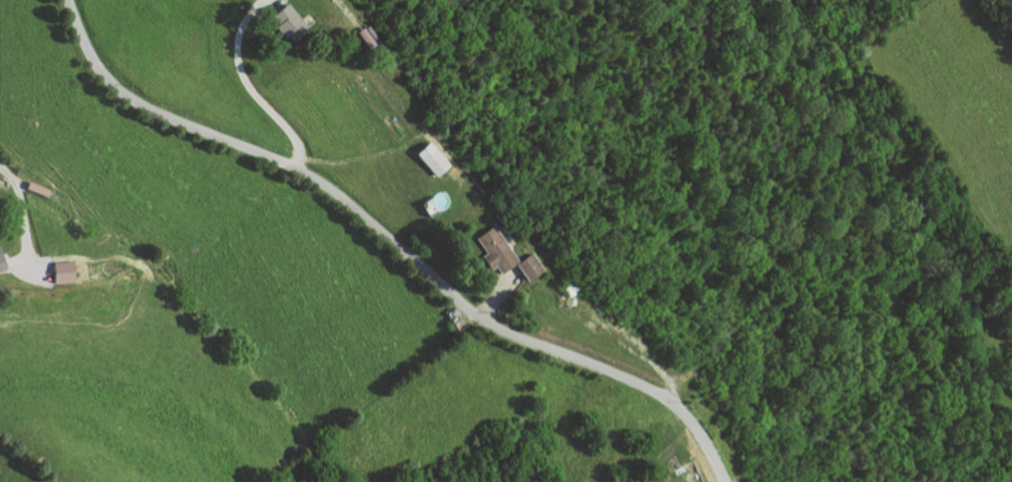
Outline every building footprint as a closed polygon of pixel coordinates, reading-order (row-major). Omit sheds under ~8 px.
[(288,2),(311,29),(295,42),(289,35),(286,37),(277,26),(281,23),(274,15),(288,2)] [(363,28),(358,32),(369,47),(374,43),(363,28)] [(432,143),(419,153),(438,176),(451,165),(432,143)] [(50,197),(52,191),(32,181),(29,187),(50,197)] [(494,226),(521,262),(532,253),(545,271),(530,283),(520,270),(517,266),(505,275),(498,266),(494,269),(484,256),(488,253),(477,238),(494,226)] [(8,270),(0,272),(0,261),(5,259),(8,270)] [(55,262),(56,274),(57,283),(77,281),(75,261),(55,262)]
